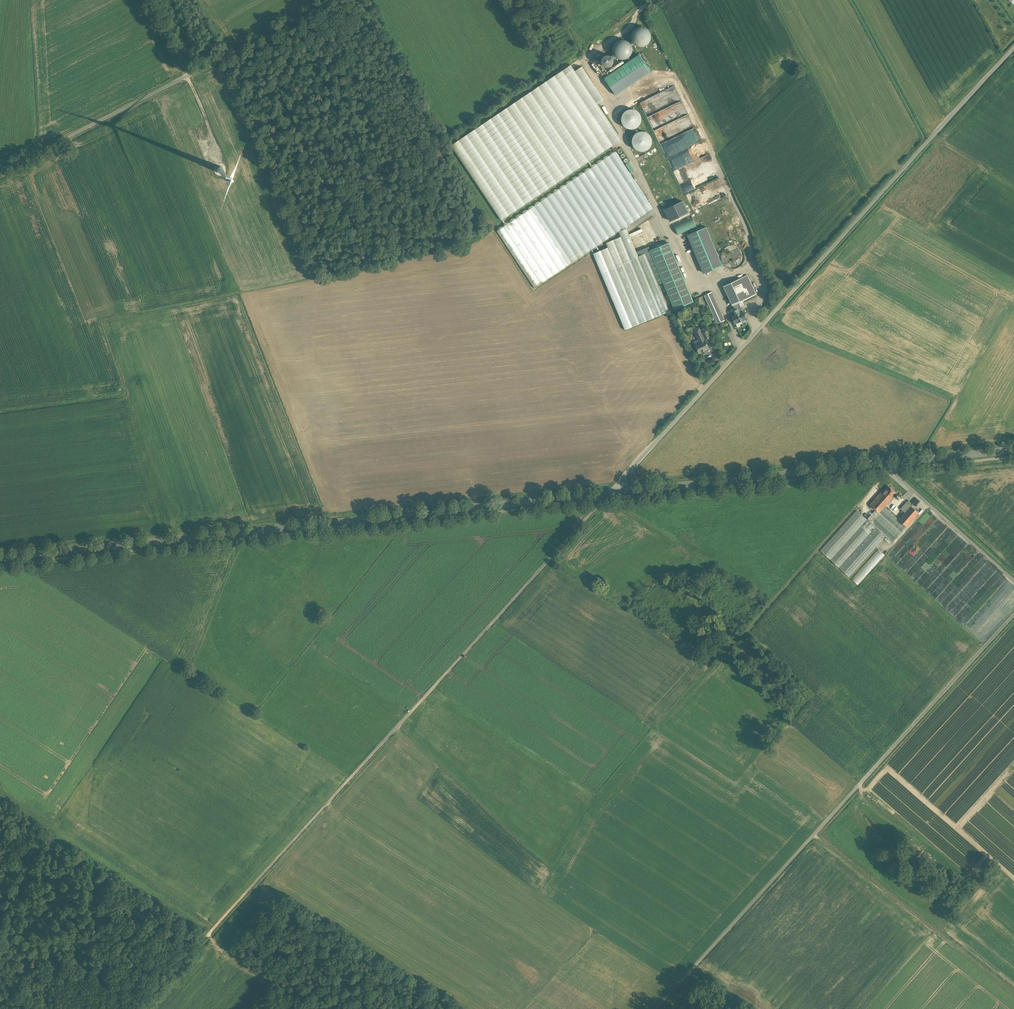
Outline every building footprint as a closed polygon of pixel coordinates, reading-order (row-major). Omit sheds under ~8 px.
[(643,27),(640,27),(638,28),(635,29),(633,32),(632,35),(632,37),(632,40),(634,43),(636,44),(639,46),(643,46),(645,45),(648,43),(650,39),(650,35),(649,31),(646,29),(643,27)] [(614,55),(617,57),(619,58),(624,59),(627,58),(631,54),(632,51),(632,48),(631,46),(630,43),(627,41),(622,40),(619,40),(615,43),(614,45),(613,48),(613,52),(614,55)] [(603,65),(605,67),(607,67),(609,67),(612,66),(613,64),(614,62),(614,60),(613,58),(612,56),(610,55),(608,54),(606,54),(604,55),(602,57),(601,59),(601,61),(602,64),(603,65)] [(604,78),(616,95),(651,71),(639,54),(604,78)] [(575,71),(571,65),(451,145),(477,184),(502,220),(621,140),(598,104),(604,100),(582,66),(575,71)] [(671,88),(640,101),(646,116),(680,102),(677,93),(674,95),(671,88)] [(628,128),(630,129),(633,129),(636,127),(638,126),(640,123),(641,120),(641,117),(640,115),(638,112),(635,110),(632,110),(628,110),(625,111),(623,114),(622,117),(622,120),(622,122),(623,125),(625,127),(628,128)] [(632,142),(633,145),(635,148),(638,150),(641,151),(644,151),(647,150),(649,148),(651,145),(652,142),(652,139),(651,137),(649,134),(647,132),(645,131),(642,131),(638,132),(636,133),(634,136),(632,139),(632,142)] [(497,231),(535,287),(653,208),(616,152),(497,231)] [(631,173),(635,170),(629,161),(626,164),(631,173)] [(683,199),(665,208),(678,235),(696,226),(683,199)] [(722,264),(706,227),(687,235),(703,272),(722,264)] [(593,253),(625,330),(669,311),(645,253),(638,256),(626,229),(619,232),(621,236),(606,243),(608,247),(593,253)] [(693,301),(669,242),(650,251),(675,309),(693,301)] [(740,266),(742,264),(744,260),(745,257),(744,253),(743,250),(740,248),(737,246),(734,245),(731,245),(728,246),(725,248),(723,250),(721,253),(721,256),(721,259),(722,262),(724,265),(727,267),(730,268),(734,269),(737,268),(740,266)] [(747,275),(724,286),(732,305),(733,305),(738,302),(756,294),(747,275)] [(711,292),(704,295),(717,324),(725,320),(711,292)] [(738,302),(733,305),(737,314),(742,311),(738,302)] [(732,316),(735,323),(746,318),(743,311),(742,311),(737,314),(732,316)] [(701,333),(702,332),(699,327),(693,330),(699,342),(704,339),(701,333)] [(711,337),(708,329),(702,332),(701,333),(704,339),(705,339),(711,337)] [(694,344),(699,353),(709,349),(705,339),(704,339),(699,342),(694,344)] [(887,481),(822,551),(856,581),(909,525),(900,517),(888,505),(900,492),(887,481)] [(922,511),(913,503),(900,517),(909,525),(922,511)]
